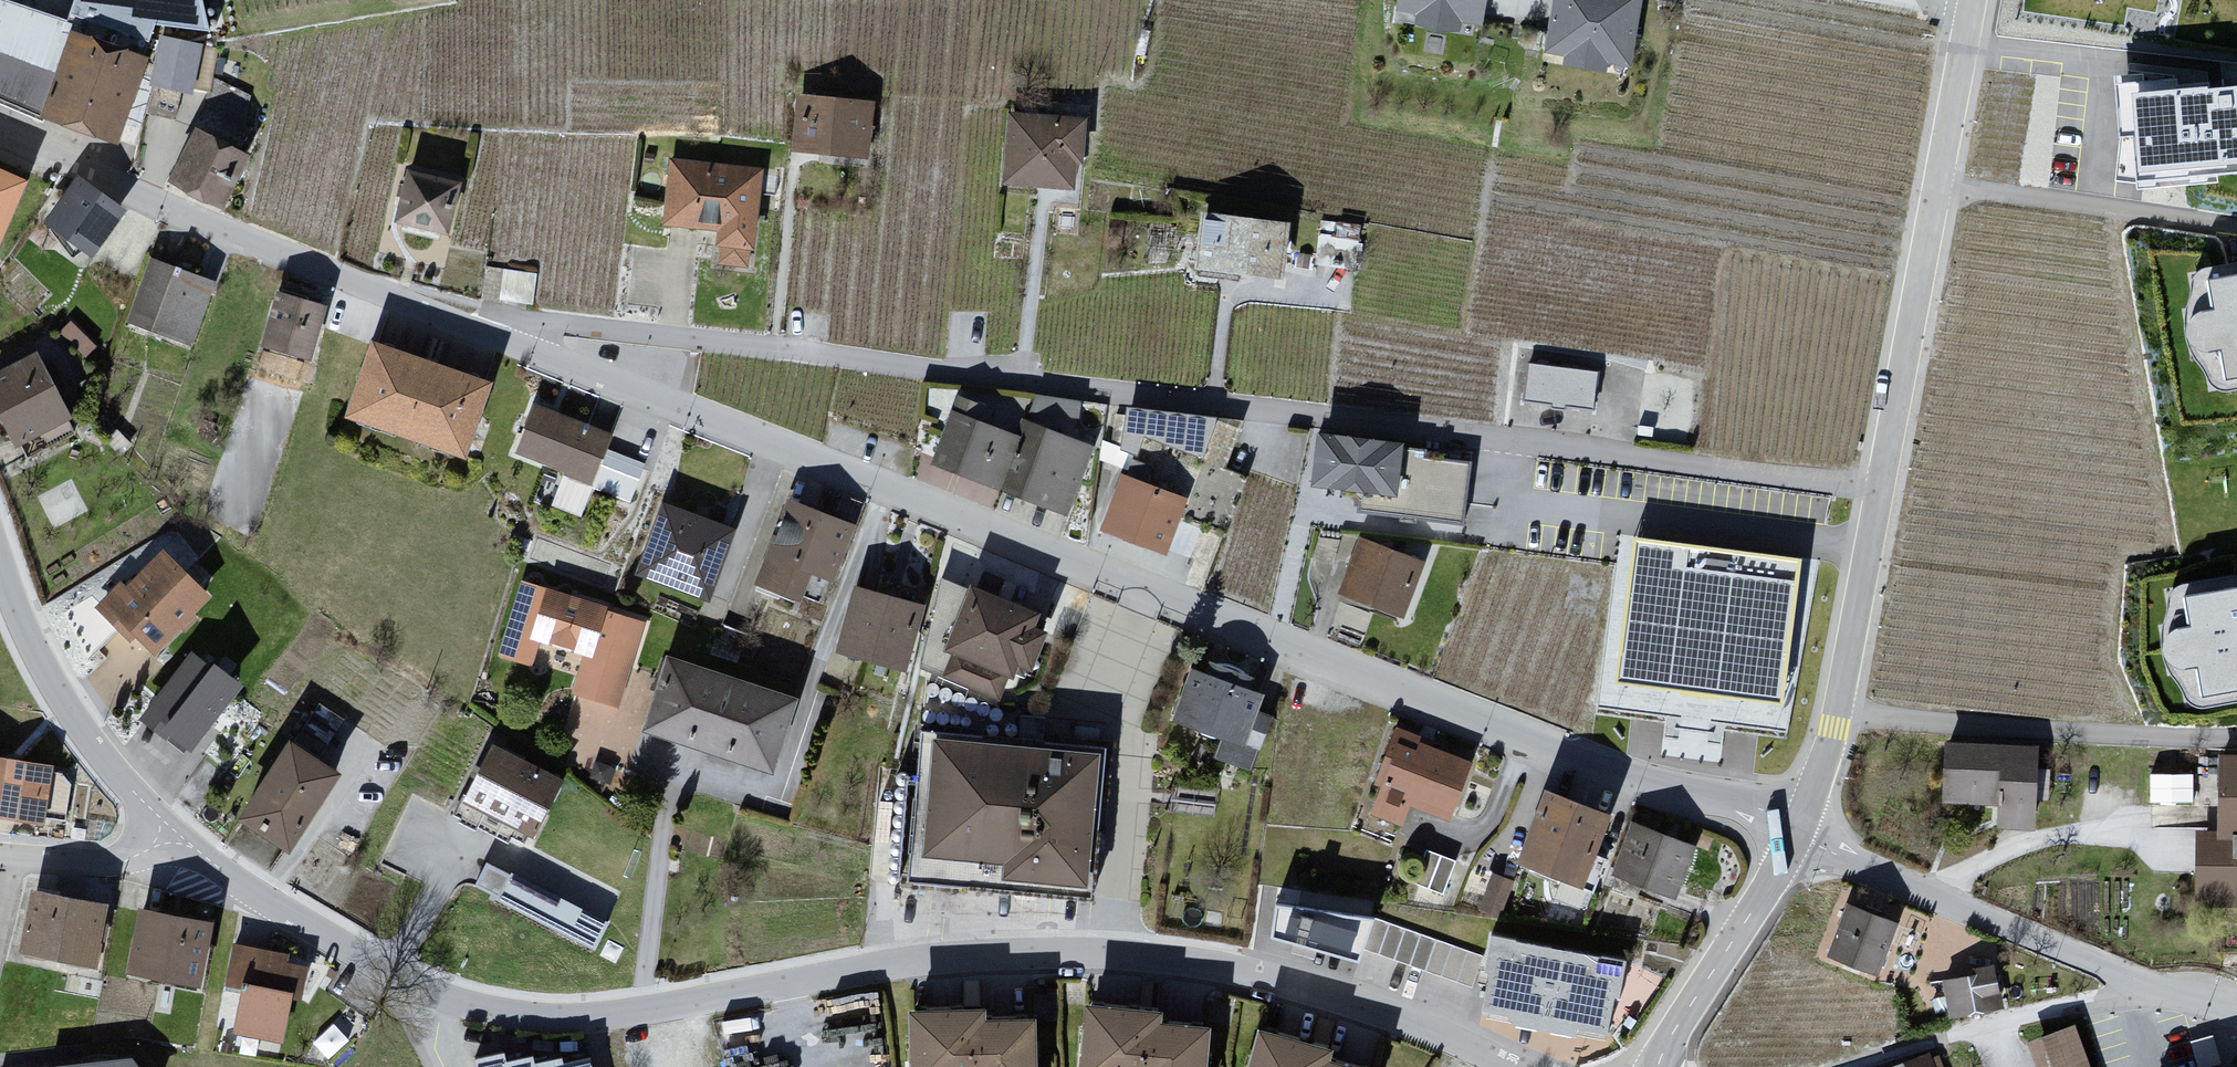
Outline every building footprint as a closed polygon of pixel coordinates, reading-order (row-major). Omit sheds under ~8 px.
[(1401,20),(1492,32),(1497,0),(1404,0),(1401,20)] [(1550,56),(1632,72),(1645,0),(1561,0),(1550,56)] [(152,90),(197,98),(207,44),(161,36),(152,90)] [(149,64),(70,37),(42,121),(121,148),(149,64)] [(2136,80),(2144,173),(2236,165),(2236,70),(2136,80)] [(874,110),(800,101),(794,153),(868,162),(874,110)] [(1085,124),(1010,116),(1003,188),(1077,196),(1085,124)] [(246,161),(194,138),(172,187),(224,210),(246,161)] [(763,173),(671,164),(665,231),(721,236),(718,269),(753,273),(763,173)] [(0,174),(0,251),(28,186),(0,174)] [(459,190),(411,178),(399,227),(447,238),(459,190)] [(81,187),(49,233),(92,263),(124,217),(81,187)] [(1366,234),(1202,216),(1196,276),(1288,286),(1292,254),(1317,257),(1315,274),(1361,279),(1366,234)] [(2198,269),(2219,379),(2236,375),(2236,262),(2198,269)] [(214,292),(152,269),(129,331),(192,353),(214,292)] [(328,314),(279,301),(265,352),(314,365),(328,314)] [(495,388),(373,346),(346,422),(469,465),(495,388)] [(0,379),(0,423),(12,450),(70,425),(42,361),(0,379)] [(1597,376),(1526,367),(1521,405),(1593,414),(1597,376)] [(1214,415),(1128,406),(1124,442),(1133,446),(1144,432),(1202,451),(1214,415)] [(1070,516),(1097,451),(1030,424),(1024,438),(954,410),(934,462),(1070,516)] [(612,441),(530,412),(513,460),(595,489),(612,441)] [(1409,449),(1321,439),(1316,491),(1358,496),(1356,516),(1462,527),(1468,468),(1407,461),(1409,449)] [(1189,502),(1124,478),(1103,532),(1168,556),(1189,502)] [(858,526),(784,500),(754,588),(803,605),(812,578),(837,586),(858,526)] [(737,536),(664,509),(639,579),(712,606),(737,536)] [(1425,567),(1358,541),(1335,598),(1402,624),(1425,567)] [(1807,560),(1639,541),(1624,671),(1792,691),(1807,560)] [(161,555),(107,613),(156,658),(210,600),(161,555)] [(983,571),(979,592),(1000,596),(1004,575),(983,571)] [(2166,585),(2187,697),(2236,687),(2236,571),(2166,585)] [(931,615),(948,622),(961,584),(944,578),(931,615)] [(521,582),(496,663),(534,675),(543,648),(587,661),(574,700),(621,715),(650,623),(521,582)] [(926,610),(856,590),(838,654),(908,674),(926,610)] [(1044,623),(974,592),(948,651),(957,655),(944,684),(1025,719),(1059,642),(1040,633),(1044,623)] [(236,686),(192,653),(147,711),(191,744),(236,686)] [(669,659),(644,733),(776,777),(800,702),(669,659)] [(1262,699),(1187,672),(1169,722),(1244,749),(1262,699)] [(1479,762),(1404,733),(1371,817),(1402,829),(1409,811),(1454,828),(1479,762)] [(1107,749),(921,736),(910,885),(1096,898),(1107,749)] [(292,746),(241,828),(293,859),(343,778),(292,746)] [(2039,751),(1949,748),(1946,808),(2001,810),(2000,832),(2036,834),(2039,751)] [(491,749),(463,805),(535,840),(563,784),(491,749)] [(2214,764),(2214,830),(2196,830),(2196,902),(2236,902),(2236,764),(2214,764)] [(0,765),(0,826),(42,833),(52,774),(0,765)] [(2196,801),(2195,769),(2151,770),(2153,802),(2196,801)] [(1173,808),(1216,812),(1218,789),(1175,785),(1173,808)] [(1612,823),(1549,799),(1524,865),(1588,889),(1612,823)] [(1697,856),(1636,830),(1615,880),(1676,905),(1697,856)] [(1427,848),(1420,881),(1448,887),(1455,853),(1427,848)] [(598,945),(611,918),(487,860),(474,888),(598,945)] [(1494,870),(1480,909),(1502,917),(1516,878),(1494,870)] [(111,908),(32,891),(19,951),(97,968),(111,908)] [(1282,893),(1272,935),(1358,957),(1369,915),(1282,893)] [(216,923),(139,908),(127,970),(204,985),(216,923)] [(1898,930),(1846,908),(1826,957),(1878,978),(1898,930)] [(1639,962),(1490,934),(1481,979),(1491,984),(1484,1019),(1616,1045),(1623,1008),(1630,1010),(1639,962)] [(1430,971),(1476,977),(1480,942),(1434,937),(1430,971)] [(298,959),(233,948),(225,995),(243,998),(236,1038),(285,1047),(292,1007),(305,1009),(311,971),(296,968),(298,959)] [(1942,982),(1950,1011),(1997,998),(1989,969),(1942,982)] [(1087,1007),(1083,1066),(1212,1066),(1214,1032),(1165,1028),(1167,1013),(1087,1007)] [(909,1014),(912,1066),(1041,1066),(1039,1023),(992,1025),(991,1011),(909,1014)] [(2029,1048),(2037,1066),(2090,1066),(2075,1030),(2029,1048)] [(1262,1035),(1254,1066),(1334,1066),(1337,1055),(1262,1035)] [(1904,1066),(1938,1066),(1934,1056),(1904,1066)] [(38,1066),(136,1066),(126,1058),(38,1066)] [(474,1066),(475,1066),(509,1066),(507,1058),(474,1066)]
